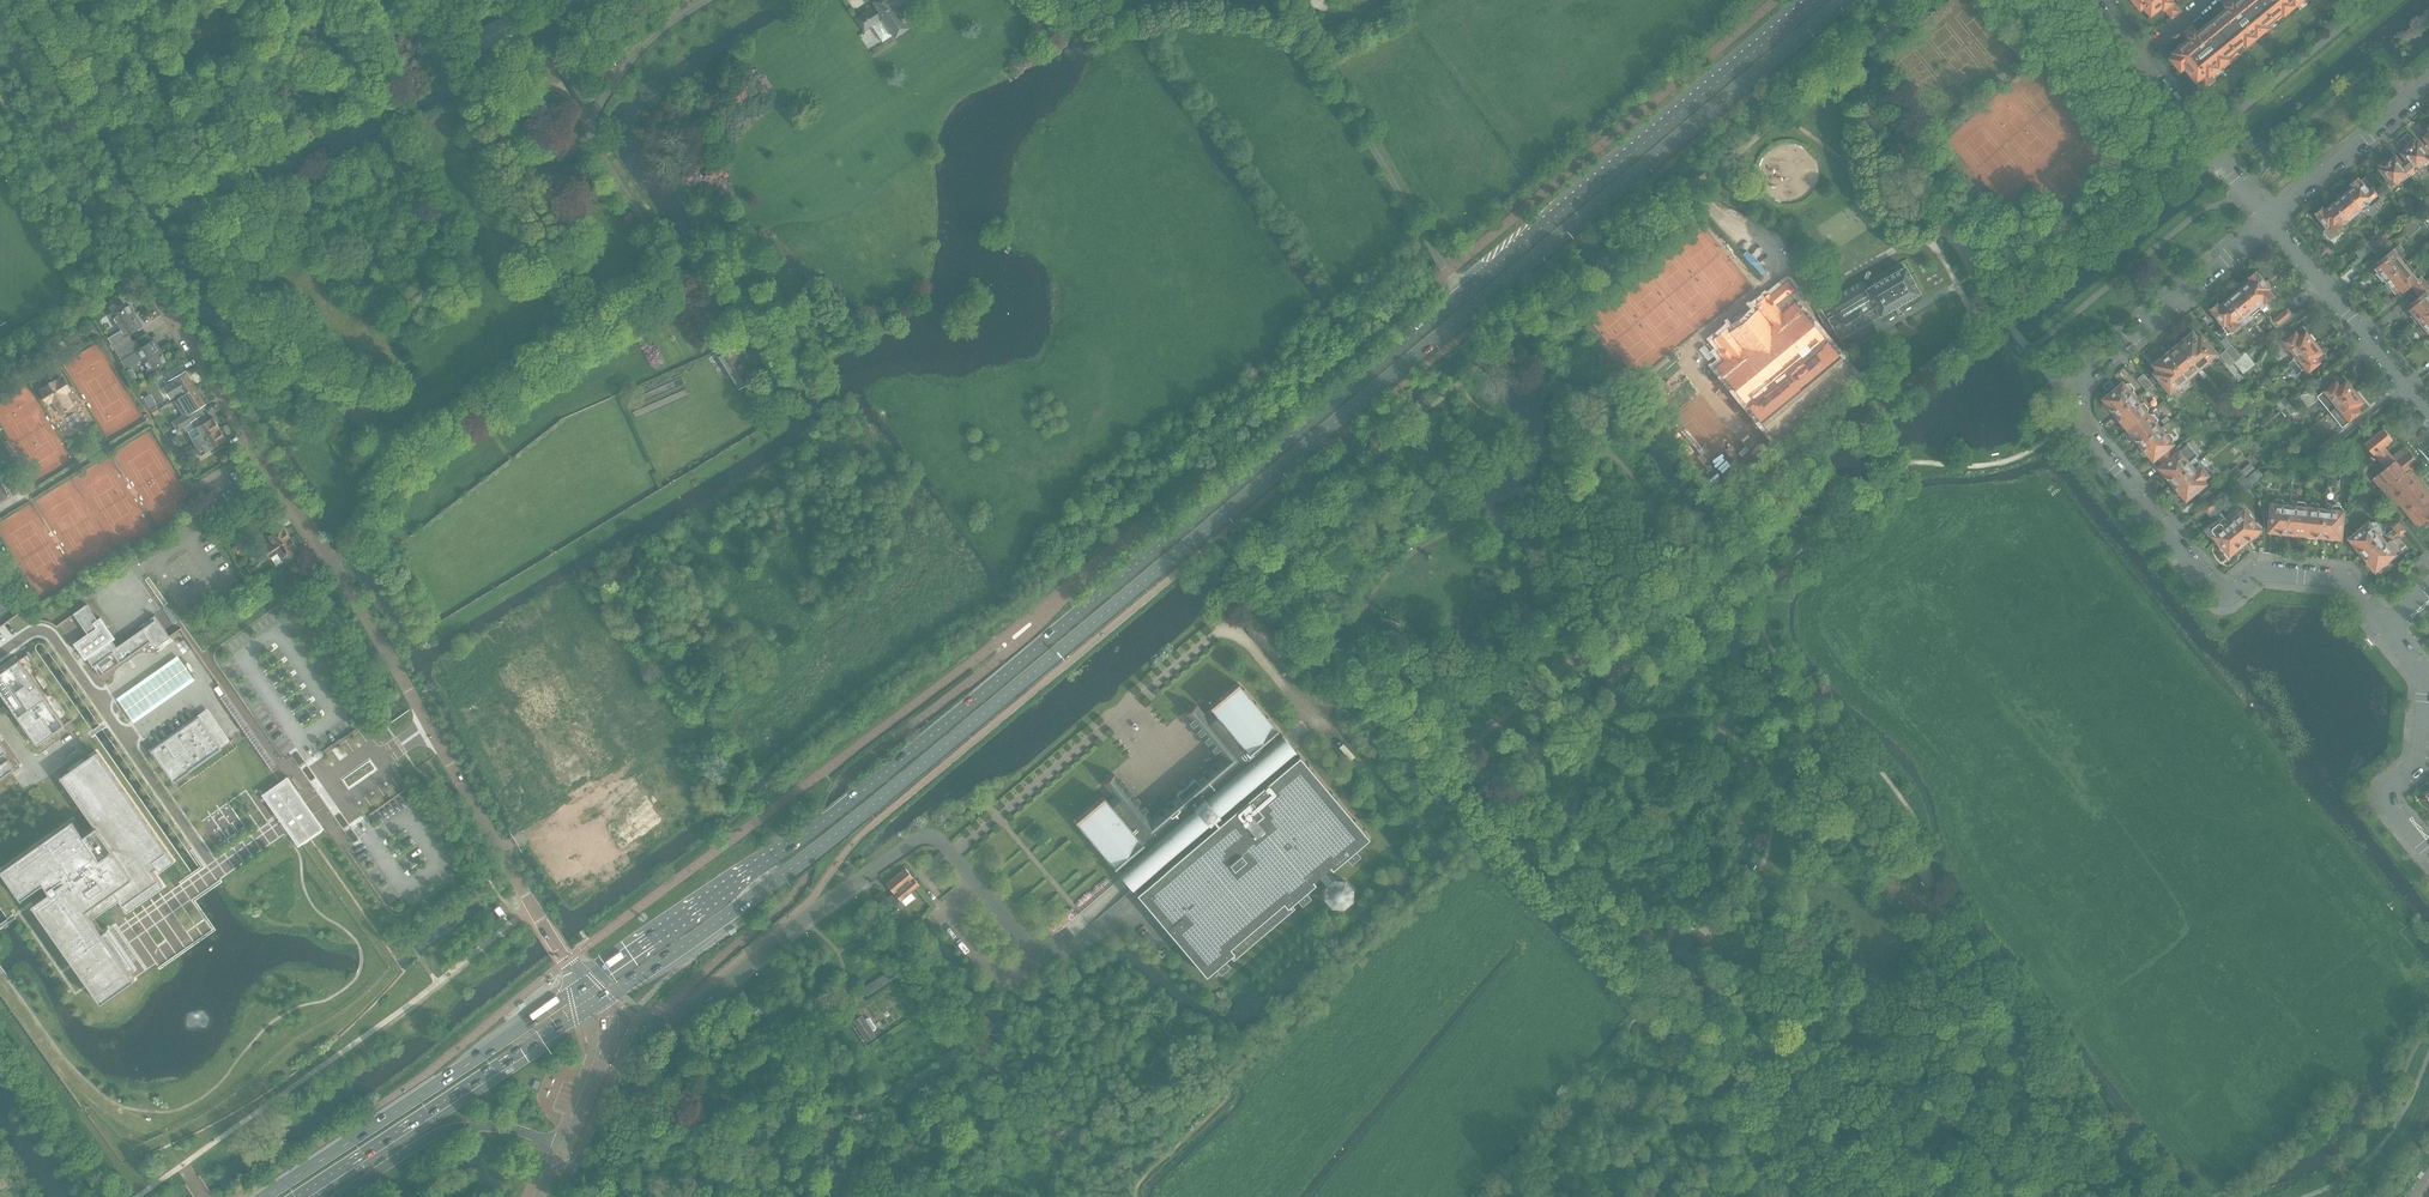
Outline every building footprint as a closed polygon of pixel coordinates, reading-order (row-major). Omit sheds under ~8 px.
[(873,2),(875,6),(857,18),(864,29),(872,24),(884,44),(909,28),(896,7),(908,0),(875,0),(873,2)] [(2132,0),(2139,8),(2141,6),(2141,7),(2144,5),(2152,14),(2153,14),(2153,13),(2160,7),(2162,6),(2165,10),(2166,9),(2169,13),(2177,7),(2174,3),(2175,2),(2173,0),(2133,0),(2132,0)] [(2261,36),(2269,30),(2267,28),(2268,27),(2265,24),(2283,10),(2285,13),(2286,12),(2288,14),(2295,8),(2294,6),(2297,3),(2299,5),(2305,0),(2239,0),(2238,1),(2238,0),(2236,2),(2235,0),(2224,0),(2222,1),(2228,8),(2226,10),(2227,10),(2222,14),(2221,12),(2213,18),(2214,20),(2213,22),(2211,20),(2204,26),(2205,28),(2202,30),(2198,33),(2197,31),(2193,26),(2185,32),(2189,37),(2191,39),(2189,41),(2184,45),(2183,43),(2175,49),(2177,51),(2176,52),(2177,54),(2173,58),(2182,69),(2187,66),(2205,88),(2215,80),(2211,77),(2212,76),(2220,70),(2218,68),(2222,65),(2223,67),(2222,67),(2223,67),(2231,61),(2229,59),(2239,51),(2236,48),(2245,41),(2247,44),(2248,43),(2250,46),(2258,39),(2256,37),(2259,34),(2261,36)] [(523,10),(472,34),(480,49),(530,25),(523,10)] [(605,66),(606,67),(610,64),(610,63),(612,61),(609,56),(599,64),(602,68),(605,66)] [(2031,64),(2025,57),(2018,64),(2023,70),(2031,64)] [(2426,135),(2427,136),(2425,137),(2426,138),(2421,142),(2428,154),(2428,133),(2426,135)] [(2428,157),(2428,158),(2428,154),(2421,142),(2419,140),(2417,142),(2414,139),(2407,145),(2409,147),(2404,152),(2403,153),(2404,154),(2398,159),(2412,177),(2417,183),(2424,178),(2417,169),(2424,163),(2423,162),(2428,157)] [(2412,177),(2398,159),(2396,157),(2395,158),(2395,157),(2389,162),(2387,159),(2380,165),(2382,167),(2377,172),(2390,189),(2394,186),(2395,188),(2404,180),(2405,182),(2412,177)] [(2381,198),(2377,194),(2381,191),(2367,175),(2361,180),(2359,177),(2351,184),(2354,186),(2348,191),(2365,211),(2369,215),(2373,215),(2378,212),(2372,205),(2381,198)] [(2365,211),(2348,191),(2347,192),(2344,191),(2343,191),(2339,194),(2340,194),(2340,198),(2334,202),(2348,221),(2354,217),(2356,219),(2365,211)] [(2348,221),(2334,202),(2325,209),(2323,207),(2316,213),(2318,215),(2317,215),(2327,228),(2324,230),(2331,238),(2344,227),(2343,226),(2348,221)] [(2422,221),(2415,213),(2409,218),(2414,223),(2416,226),(2418,224),(2422,221)] [(2401,225),(2405,231),(2414,223),(2409,218),(2401,225)] [(2414,223),(2405,231),(2409,236),(2421,227),(2418,224),(2416,226),(2414,223)] [(2361,258),(2372,249),(2367,243),(2356,252),(2361,258)] [(2406,265),(2398,255),(2404,251),(2399,244),(2379,261),(2381,264),(2376,269),(2379,272),(2377,274),(2383,281),(2385,279),(2386,281),(2406,265)] [(1817,278),(1803,253),(1795,257),(1810,283),(1817,278)] [(1830,275),(1821,259),(1814,263),(1823,279),(1830,275)] [(2421,278),(2426,274),(2419,266),(2412,272),(2406,265),(2386,281),(2388,282),(2386,284),(2391,291),(2394,289),(2397,293),(2402,289),(2404,292),(2412,285),(2416,291),(2425,283),(2421,278)] [(1919,293),(1905,267),(1866,289),(1862,281),(1830,299),(1827,292),(1818,297),(1817,296),(1816,296),(1839,339),(1849,333),(1864,325),(1872,320),(1872,319),(1879,315),(1879,316),(1893,308),(1898,305),(1919,293)] [(2278,293),(2272,287),(2271,288),(2259,273),(2257,271),(2250,277),(2252,279),(2244,286),(2248,291),(2261,308),(2262,310),(2267,305),(2266,304),(2275,296),(2278,293)] [(2427,286),(2428,284),(2428,280),(2425,283),(2416,291),(2421,296),(2413,303),(2415,305),(2410,310),(2413,313),(2411,315),(2417,322),(2419,320),(2420,322),(2428,315),(2428,288),(2427,286)] [(1857,379),(1828,343),(1825,340),(1826,339),(1825,340),(1788,294),(1793,289),(1794,290),(1786,281),(1787,282),(1769,297),(1767,294),(1752,306),(1753,306),(1757,310),(1739,324),(1736,320),(1727,327),(1712,339),(1713,339),(1721,349),(1716,353),(1717,353),(1719,355),(1712,360),(1717,366),(1715,367),(1715,366),(1714,366),(1722,376),(1778,444),(1779,443),(1778,442),(1786,435),(1787,437),(1788,436),(1787,435),(1795,428),(1796,430),(1796,429),(1795,427),(1803,421),(1804,422),(1805,422),(1804,420),(1812,414),(1813,415),(1814,415),(1813,413),(1821,407),(1822,408),(1823,407),(1821,406),(1829,399),(1831,401),(1831,400),(1830,399),(1838,392),(1839,394),(1840,393),(1839,392),(1847,385),(1848,386),(1849,386),(1848,384),(1855,378),(1857,379)] [(2261,308),(2248,291),(2244,286),(2242,288),(2238,287),(2234,290),(2234,294),(2230,297),(2248,321),(2250,320),(2247,316),(2250,314),(2252,315),(2261,308)] [(2248,321),(2230,297),(2220,305),(2218,303),(2211,308),(2213,311),(2212,312),(2224,326),(2223,327),(2229,334),(2241,324),(2242,326),(2248,321)] [(116,353),(134,342),(129,334),(141,327),(129,306),(114,316),(122,329),(107,338),(116,353)] [(2277,327),(2294,314),(2288,307),(2271,321),(2277,327)] [(2420,322),(2423,325),(2421,327),(2427,334),(2428,332),(2428,333),(2428,315),(2420,322)] [(2315,341),(2306,330),(2303,326),(2299,329),(2284,341),(2297,357),(2315,341)] [(2217,354),(2202,335),(2198,338),(2193,333),(2187,338),(2185,337),(2181,340),(2182,342),(2181,343),(2199,365),(2200,365),(2201,367),(2208,361),(2206,359),(2211,356),(2212,358),(2217,354)] [(141,348),(137,340),(134,342),(116,353),(121,361),(133,354),(138,362),(144,359),(151,370),(166,361),(154,341),(141,348)] [(2324,360),(2328,357),(2325,353),(2315,341),(2297,357),(2289,363),(2298,374),(2305,368),(2309,372),(2324,360)] [(738,389),(750,382),(726,343),(714,350),(738,389)] [(2199,365),(2181,343),(2175,348),(2173,347),(2169,351),(2169,353),(2168,354),(2186,376),(2199,365)] [(2241,356),(2232,346),(2226,350),(2235,361),(2241,356)] [(2235,361),(2226,350),(2221,355),(2238,375),(2242,372),(2239,368),(2234,362),(2235,361)] [(2251,358),(2246,352),(2241,356),(2235,361),(2234,362),(2239,368),(2251,358)] [(2186,376),(2168,354),(2166,355),(2164,354),(2160,358),(2161,360),(2154,365),(2159,370),(2156,373),(2173,394),(2178,390),(2179,391),(2190,381),(2186,376)] [(2256,364),(2251,358),(2239,368),(2242,372),(2243,371),(2245,373),(2252,367),(2256,364)] [(2262,369),(2257,362),(2256,363),(2256,364),(2252,367),(2257,373),(2262,369)] [(2208,376),(2202,369),(2198,371),(2204,379),(2208,376)] [(178,398),(196,388),(186,372),(169,382),(178,398)] [(2153,385),(2152,383),(2149,380),(2142,372),(2136,377),(2147,390),(2153,385)] [(2324,391),(2319,395),(2321,397),(2320,398),(2330,412),(2356,391),(2355,390),(2350,384),(2347,379),(2343,375),(2339,379),(2324,391)] [(46,380),(48,385),(40,389),(48,403),(53,401),(54,401),(61,414),(73,407),(66,393),(67,393),(66,392),(70,390),(62,376),(53,381),(51,377),(49,377),(47,377),(46,378),(46,380)] [(2152,377),(2149,380),(2152,383),(2153,385),(2154,386),(2157,383),(2152,377)] [(2117,415),(2137,398),(2132,393),(2135,391),(2135,389),(2130,383),(2127,383),(2125,385),(2124,383),(2120,386),(2118,385),(2115,388),(2115,391),(2112,393),(2109,393),(2106,396),(2106,398),(2104,399),(2112,409),(2112,410),(2113,410),(2116,413),(2116,414),(2117,415)] [(2154,386),(2153,385),(2147,390),(2151,395),(2157,390),(2154,386)] [(2301,394),(2299,396),(2308,407),(2320,398),(2321,397),(2319,395),(2311,386),(2301,394)] [(200,408),(206,404),(196,388),(178,398),(188,415),(182,419),(186,427),(204,416),(200,408)] [(2356,391),(2330,412),(2343,427),(2350,422),(2363,411),(2364,410),(2365,410),(2369,406),(2365,402),(2356,391)] [(2281,410),(2290,403),(2285,397),(2281,401),(2277,404),(2281,410)] [(2129,429),(2150,414),(2148,412),(2149,410),(2144,404),(2142,404),(2137,398),(2117,415),(2118,416),(2121,419),(2121,420),(2122,421),(2129,429)] [(2296,410),(2290,403),(2281,410),(2287,417),(2296,410)] [(2141,445),(2162,428),(2157,422),(2157,420),(2153,414),(2150,415),(2150,414),(2129,429),(2137,438),(2137,440),(2138,440),(2141,443),(2140,443),(2141,445)] [(2167,416),(2162,421),(2165,425),(2169,422),(2171,420),(2167,416)] [(195,444),(220,428),(214,417),(198,427),(201,433),(197,436),(192,438),(195,444)] [(2173,446),(2175,444),(2173,442),(2174,440),(2170,434),(2173,431),(2173,427),(2169,422),(2165,425),(2162,428),(2141,445),(2142,446),(2143,446),(2145,449),(2145,450),(2147,450),(2154,460),(2158,457),(2161,461),(2175,449),(2173,446)] [(211,450),(227,440),(220,428),(195,444),(198,448),(207,443),(211,450)] [(2393,457),(2384,446),(2386,445),(2389,443),(2393,439),(2384,428),(2365,444),(2374,455),(2375,454),(2386,468),(2396,460),(2393,457)] [(2239,437),(2233,430),(2227,436),(2232,442),(2239,437)] [(2324,454),(2339,441),(2334,435),(2319,448),(2324,454)] [(2173,483),(2200,461),(2197,457),(2199,456),(2188,443),(2183,447),(2181,444),(2175,449),(2161,461),(2164,465),(2161,468),(2167,475),(2168,477),(2168,478),(2169,478),(2172,481),(2171,482),(2173,483)] [(2420,463),(2406,446),(2393,457),(2396,460),(2386,468),(2373,479),(2388,497),(2388,498),(2396,507),(2400,504),(2419,527),(2428,520),(2428,521),(2428,492),(2411,470),(2420,463)] [(2207,485),(2211,482),(2211,480),(2214,477),(2200,461),(2173,483),(2174,484),(2177,488),(2177,489),(2178,489),(2187,499),(2188,498),(2190,499),(2192,497),(2192,495),(2195,493),(2199,492),(2203,488),(2203,486),(2205,484),(2207,485)] [(2246,477),(2256,470),(2250,463),(2241,471),(2244,474),(2246,477)] [(2349,475),(2351,468),(2338,465),(2336,472),(2349,475)] [(2244,474),(2241,471),(2237,466),(2225,475),(2232,484),(2237,480),(2244,474)] [(2253,485),(2264,475),(2258,468),(2256,470),(2246,477),(2253,485)] [(2253,485),(2246,477),(2244,474),(2237,480),(2247,491),(2253,486),(2253,485)] [(2328,475),(2328,485),(2336,486),(2337,476),(2337,475),(2335,475),(2328,475)] [(2368,496),(2374,491),(2365,481),(2359,486),(2368,496)] [(2379,497),(2374,491),(2368,496),(2362,501),(2367,507),(2379,497)] [(2220,503),(2215,497),(2211,500),(2216,506),(2220,503)] [(2287,533),(2291,503),(2285,502),(2282,499),(2277,498),(2274,501),(2273,501),(2272,509),(2269,531),(2280,532),(2281,533),(2282,532),(2286,533),(2287,533)] [(2209,512),(2216,506),(2211,500),(2204,507),(2209,512)] [(2306,535),(2309,504),(2307,504),(2305,501),(2300,501),(2291,500),(2291,503),(2287,533),(2289,533),(2293,533),(2294,534),(2295,534),(2306,535)] [(2323,537),(2327,508),(2325,508),(2321,508),(2321,506),(2318,502),(2313,502),(2310,504),(2309,504),(2306,535),(2316,536),(2316,537),(2317,536),(2321,536),(2321,537),(2323,537)] [(2341,538),(2344,508),(2343,508),(2341,505),(2336,504),(2334,506),(2334,507),(2332,507),(2330,504),(2326,504),(2325,508),(2327,508),(2323,537),(2325,537),(2329,537),(2329,538),(2330,537),(2341,538)] [(258,508),(265,518),(271,515),(265,505),(258,508)] [(2260,526),(2257,522),(2255,523),(2252,519),(2253,517),(2250,513),(2248,514),(2245,510),(2244,511),(2242,508),(2239,507),(2233,512),(2234,515),(2232,516),(2235,520),(2231,523),(2246,542),(2247,541),(2250,538),(2251,538),(2252,537),(2253,536),(2261,530),(2260,528),(2260,526)] [(2246,542),(2231,523),(2226,517),(2225,517),(2221,513),(2220,514),(2223,519),(2220,521),(2220,524),(2214,529),(2214,532),(2216,534),(2214,536),(2217,539),(2217,541),(2220,545),(2222,545),(2224,548),(2224,550),(2227,554),(2229,553),(2230,555),(2240,547),(2241,547),(2241,546),(2244,543),(2245,544),(2246,542)] [(2394,529),(2401,524),(2397,519),(2391,524),(2394,529)] [(2363,554),(2390,533),(2388,531),(2381,537),(2379,533),(2381,531),(2382,528),(2377,522),(2374,522),(2371,524),(2370,522),(2367,524),(2367,525),(2364,525),(2361,527),(2360,530),(2357,532),(2355,532),(2351,535),(2351,537),(2350,538),(2358,548),(2358,550),(2359,550),(2362,553),(2361,553),(2363,554)] [(179,534),(183,532),(185,530),(181,523),(174,527),(179,534)] [(2398,547),(2393,540),(2391,540),(2388,537),(2396,531),(2400,535),(2406,530),(2401,524),(2394,529),(2390,533),(2363,554),(2364,556),(2367,559),(2367,560),(2368,560),(2376,570),(2377,569),(2380,569),(2383,566),(2383,564),(2386,561),(2388,562),(2392,559),(2392,557),(2395,554),(2394,552),(2398,549),(2398,547)] [(298,549),(290,538),(283,527),(269,536),(273,543),(264,549),(270,558),(279,552),(283,558),(298,549)] [(265,560),(263,556),(260,552),(251,558),(252,559),(249,561),(251,564),(250,565),(251,568),(258,563),(259,564),(265,560)] [(97,618),(88,604),(77,612),(91,632),(89,633),(77,641),(93,664),(112,650),(120,662),(151,641),(155,646),(170,636),(158,618),(118,646),(113,639),(116,637),(101,616),(97,618)] [(196,679),(178,655),(118,697),(136,721),(196,679)] [(18,658),(0,671),(0,691),(36,744),(64,725),(18,658)] [(1369,838),(1361,829),(1362,828),(1360,826),(1359,827),(1356,823),(1357,822),(1355,820),(1354,820),(1338,801),(1339,800),(1337,798),(1336,799),(1332,795),(1333,794),(1332,792),(1331,793),(1315,774),(1315,773),(1308,765),(1299,756),(1296,759),(1292,755),(1296,752),(1281,734),(1277,738),(1274,734),(1278,730),(1274,725),(1273,723),(1272,724),(1268,719),(1269,718),(1268,716),(1267,717),(1262,711),(1263,711),(1261,709),(1260,710),(1256,705),(1257,704),(1256,702),(1255,703),(1250,697),(1251,697),(1249,695),(1248,696),(1244,691),(1246,690),(1244,688),(1243,689),(1239,684),(1229,693),(1228,692),(1220,699),(1220,700),(1210,708),(1214,712),(1207,717),(1197,705),(1186,714),(1223,758),(1197,780),(1195,778),(1190,782),(1191,783),(1186,787),(1182,791),(1181,790),(1176,794),(1178,796),(1152,818),(1115,774),(1104,784),(1114,796),(1108,802),(1105,798),(1094,806),(1094,805),(1085,812),(1086,813),(1076,822),(1080,827),(1087,836),(1087,835),(1092,841),(1091,842),(1098,850),(1099,849),(1104,855),(1103,855),(1110,864),(1111,863),(1115,868),(1119,865),(1123,869),(1118,872),(1121,875),(1126,881),(1134,890),(1137,886),(1141,890),(1137,893),(1141,898),(1140,899),(1173,938),(1174,937),(1206,976),(1216,968),(1217,968),(1219,967),(1223,972),(1228,967),(1224,963),(1226,961),(1225,960),(1230,955),(1233,959),(1295,907),(1291,904),(1292,903),(1291,901),(1297,895),(1304,903),(1309,899),(1304,894),(1306,892),(1315,883),(1312,880),(1318,875),(1327,885),(1325,887),(1324,898),(1332,907),(1343,908),(1352,901),(1353,889),(1345,880),(1334,879),(1332,881),(1324,871),(1329,866),(1332,869),(1346,857),(1347,858),(1349,856),(1353,861),(1358,857),(1354,852),(1356,851),(1355,850),(1369,838)] [(157,749),(175,777),(223,744),(204,717),(157,749)] [(91,912),(117,894),(125,906),(162,881),(152,866),(157,863),(160,868),(173,859),(99,750),(63,774),(97,824),(85,832),(76,818),(3,867),(21,893),(45,877),(51,887),(30,901),(89,987),(98,1000),(131,977),(124,967),(134,960),(121,941),(110,924),(102,929),(91,912)] [(0,776),(14,767),(7,758),(0,762),(0,776)] [(290,831),(299,844),(302,842),(310,837),(323,827),(314,815),(309,808),(305,802),(287,777),(281,781),(263,793),(279,816),(285,824),(290,831)] [(229,814),(223,806),(208,818),(214,826),(229,814)] [(853,869),(848,865),(843,872),(847,875),(853,869)] [(923,890),(917,882),(905,868),(886,883),(895,894),(890,898),(900,909),(923,890)] [(854,1021),(868,1041),(876,1036),(862,1016),(854,1021)] [(556,1075),(550,1072),(542,1094),(547,1096),(553,1098),(561,1076),(556,1075)] [(535,1080),(532,1087),(538,1090),(541,1082),(535,1080)]
